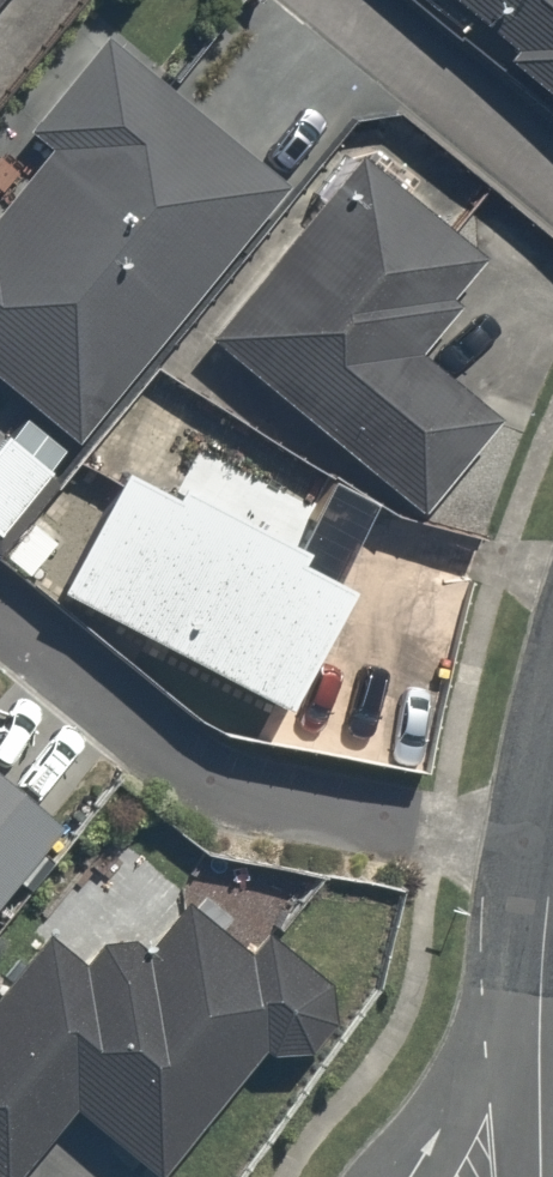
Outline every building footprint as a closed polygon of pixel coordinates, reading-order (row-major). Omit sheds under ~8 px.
[(552,83),(552,0),(444,0),(552,83)] [(9,8),(0,2),(0,20),(9,8)] [(117,34),(27,140),(40,151),(0,199),(0,356),(78,422),(286,177),(117,34)] [(490,263),(350,148),(203,329),(407,496),(488,397),(424,345),(490,263)] [(17,421),(0,439),(0,527),(61,464),(17,421)] [(358,557),(126,444),(54,593),(285,705),(358,557)] [(0,788),(0,905),(57,833),(0,788)] [(53,918),(0,983),(0,1156),(18,1170),(72,1103),(156,1171),(288,1009),(314,1030),(354,981),(293,932),(269,962),(188,895),(124,975),(53,918)]
